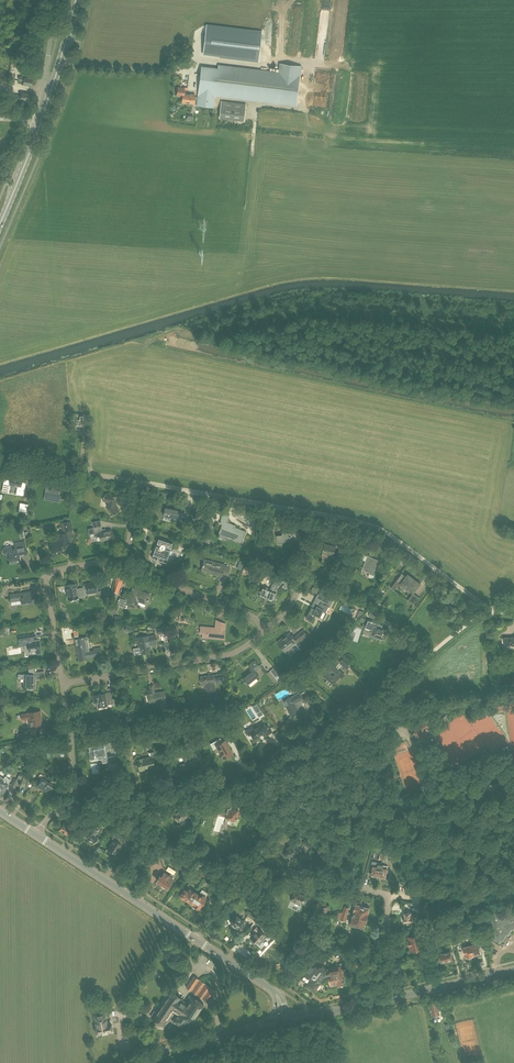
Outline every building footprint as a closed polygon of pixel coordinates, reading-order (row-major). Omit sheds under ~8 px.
[(208,24),(204,54),(258,61),(261,31),(208,24)] [(218,68),(201,66),(198,97),(195,96),(195,94),(184,93),(184,90),(187,91),(187,87),(184,87),(184,88),(183,87),(183,88),(178,87),(177,96),(182,96),(182,102),(194,104),(195,99),(197,100),(197,105),(214,107),(215,96),(297,106),(302,66),(279,63),(278,72),(219,65),(218,68)] [(23,84),(31,85),(32,82),(33,78),(28,78),(29,74),(22,73),(21,77),(19,76),(19,80),(24,81),(23,84)] [(221,101),(219,116),(244,120),(246,104),(221,101)] [(11,475),(10,480),(5,479),(3,491),(9,492),(11,485),(18,486),(16,494),(23,495),(25,483),(22,482),(23,478),(11,475)] [(46,485),(44,495),(45,495),(49,496),(60,498),(68,499),(68,496),(69,489),(62,488),(63,485),(53,483),(53,486),(51,485),(46,485)] [(107,493),(103,496),(103,500),(108,501),(108,507),(110,509),(114,514),(119,510),(116,505),(118,495),(107,493)] [(27,512),(28,504),(24,503),(24,508),(19,507),(18,511),(27,512)] [(182,511),(180,510),(180,509),(178,508),(177,510),(165,507),(164,515),(180,518),(181,516),(187,517),(189,509),(185,508),(185,512),(182,511)] [(196,511),(195,518),(203,520),(204,512),(196,511)] [(220,530),(219,533),(242,542),(243,538),(245,531),(235,527),(236,526),(228,523),(229,516),(222,514),(221,520),(220,524),(222,524),(220,530)] [(71,519),(64,521),(66,530),(73,529),(71,519)] [(111,529),(103,531),(102,526),(94,527),(96,537),(100,536),(101,541),(113,538),(111,529)] [(284,543),(284,542),(297,540),(296,529),(282,531),(283,534),(276,535),(277,543),(284,543)] [(52,544),(49,544),(51,550),(53,549),(53,552),(57,551),(57,552),(62,551),(62,549),(69,547),(69,543),(66,532),(63,532),(62,533),(58,533),(59,540),(57,541),(58,542),(52,544)] [(157,543),(160,544),(160,545),(159,546),(159,547),(156,545),(152,557),(166,562),(169,554),(171,555),(172,551),(171,548),(173,543),(158,538),(157,543)] [(4,550),(4,551),(4,552),(4,553),(5,553),(5,554),(6,554),(6,555),(7,555),(8,555),(9,555),(10,561),(17,559),(17,561),(20,560),(19,556),(18,551),(26,550),(24,541),(21,542),(15,543),(16,548),(12,549),(11,546),(6,547),(5,547),(5,548),(4,548),(4,549),(4,550)] [(324,543),(321,556),(329,558),(330,553),(334,554),(337,554),(337,556),(345,558),(347,551),(339,550),(338,551),(335,550),(336,546),(324,543)] [(373,578),(380,561),(368,556),(367,556),(365,555),(365,553),(362,552),(358,561),(362,563),(363,559),(366,560),(362,569),(370,572),(368,576),(373,578)] [(225,566),(225,565),(204,559),(202,569),(211,572),(211,573),(222,576),(223,573),(228,574),(230,567),(225,566)] [(402,573),(396,580),(399,583),(400,583),(413,593),(407,600),(413,605),(419,597),(414,593),(421,583),(408,574),(406,576),(402,573)] [(276,575),(270,589),(276,591),(279,584),(282,577),(276,575)] [(96,581),(85,583),(86,589),(86,590),(97,588),(96,583),(96,581)] [(68,599),(78,597),(84,596),(86,594),(85,590),(77,591),(76,584),(66,585),(68,599)] [(114,584),(113,591),(118,594),(121,586),(114,584)] [(259,594),(259,595),(269,599),(272,600),(273,600),(277,592),(276,592),(276,591),(270,589),(263,586),(260,592),(259,594)] [(126,608),(128,604),(135,607),(138,600),(146,603),(150,595),(133,588),(129,601),(119,598),(117,604),(126,608)] [(10,594),(11,601),(21,599),(22,603),(33,602),(32,591),(10,594)] [(320,592),(319,594),(318,593),(315,598),(321,601),(321,602),(319,606),(317,605),(316,607),(315,609),(312,607),(310,611),(306,618),(313,621),(316,615),(320,617),(323,611),(324,609),(326,604),(329,605),(329,606),(329,607),(330,606),(332,601),(326,597),(327,595),(320,592)] [(200,626),(200,633),(202,634),(202,637),(224,639),(225,628),(226,623),(218,620),(217,627),(215,627),(203,626),(200,626)] [(382,628),(383,625),(368,620),(365,627),(373,629),(372,634),(376,636),(384,639),(384,638),(385,639),(386,633),(388,634),(389,631),(382,628)] [(283,637),(278,642),(285,651),(287,649),(291,646),(293,648),(297,644),(296,643),(298,642),(302,638),(307,634),(304,629),(299,633),(294,637),(290,632),(286,635),(287,636),(284,639),(283,637)] [(29,651),(36,650),(37,654),(41,653),(39,640),(34,641),(33,637),(35,637),(35,633),(18,636),(20,644),(28,643),(29,651)] [(139,647),(134,648),(135,654),(141,653),(150,652),(149,646),(149,643),(157,641),(156,638),(156,634),(147,636),(138,637),(139,647)] [(357,645),(362,647),(366,636),(361,634),(357,645)] [(92,650),(89,651),(87,636),(75,638),(79,660),(87,659),(87,657),(102,654),(101,647),(91,648),(92,650)] [(505,637),(505,646),(513,646),(513,637),(505,637)] [(333,684),(340,676),(343,673),(331,662),(327,658),(317,670),(321,674),(321,673),(333,684)] [(259,675),(256,671),(261,667),(255,660),(248,665),(252,671),(243,678),(248,684),(259,675)] [(274,667),(270,670),(278,680),(282,677),(274,667)] [(27,686),(27,689),(35,689),(35,682),(34,682),(34,677),(45,675),(44,671),(29,673),(29,674),(18,674),(18,678),(26,679),(26,686),(27,686)] [(212,700),(212,697),(217,696),(213,674),(200,676),(202,684),(205,684),(207,698),(208,698),(208,700),(212,700)] [(300,684),(304,680),(299,675),(295,679),(300,684)] [(293,679),(292,680),(293,679),(292,677),(290,678),(290,677),(287,679),(287,678),(285,680),(286,682),(284,682),(287,687),(289,686),(293,693),(298,691),(295,686),(297,683),(293,679)] [(167,705),(166,699),(165,691),(155,693),(153,684),(149,685),(150,693),(148,694),(149,702),(160,700),(161,706),(167,705)] [(99,706),(107,704),(112,703),(110,692),(93,695),(94,702),(98,701),(99,706)] [(292,717),(300,713),(295,703),(302,699),(299,693),(284,701),(292,717)] [(28,713),(21,714),(22,719),(29,718),(31,729),(42,727),(41,720),(42,719),(40,710),(28,712),(28,713)] [(427,739),(429,730),(439,723),(432,713),(417,724),(415,737),(427,739)] [(266,734),(271,731),(267,724),(265,726),(262,722),(254,727),(253,726),(246,731),(249,735),(251,734),(254,739),(265,731),(267,734),(266,734)] [(218,729),(222,735),(228,732),(225,726),(218,729)] [(188,728),(181,731),(183,738),(191,736),(188,728)] [(218,739),(210,743),(213,749),(217,747),(223,758),(232,753),(229,747),(226,742),(225,740),(225,739),(222,740),(220,738),(218,739)] [(93,746),(89,747),(90,752),(94,752),(94,756),(101,755),(102,762),(108,761),(107,756),(116,755),(113,742),(113,741),(110,742),(110,743),(104,744),(104,742),(92,745),(93,746)] [(185,746),(175,749),(176,755),(182,753),(185,763),(180,765),(181,770),(196,765),(192,753),(191,750),(192,749),(189,742),(184,744),(185,746)] [(137,759),(139,769),(140,769),(140,771),(145,770),(145,768),(155,766),(153,756),(155,756),(154,751),(150,752),(151,757),(137,759)] [(29,773),(25,772),(21,784),(24,785),(24,786),(28,787),(30,780),(27,779),(29,773)] [(1,790),(3,792),(4,790),(9,783),(9,782),(9,781),(10,779),(5,776),(4,778),(3,779),(2,781),(0,784),(0,791),(1,790)] [(40,787),(43,789),(48,781),(46,780),(46,779),(43,777),(40,782),(36,780),(34,784),(39,788),(40,787)] [(51,792),(55,785),(54,784),(56,781),(52,778),(50,782),(48,781),(43,789),(46,791),(47,789),(51,792)] [(229,806),(228,807),(225,806),(223,811),(228,813),(226,817),(231,818),(230,821),(234,822),(236,820),(239,811),(232,809),(235,800),(227,798),(226,802),(230,803),(229,806)] [(181,808),(172,816),(180,823),(182,825),(186,821),(185,819),(187,817),(186,817),(188,815),(181,808)] [(106,815),(102,821),(106,823),(107,821),(110,823),(113,819),(106,815)] [(157,826),(163,821),(159,816),(153,822),(157,826)] [(95,835),(98,830),(93,827),(96,824),(93,822),(90,826),(90,825),(84,834),(87,836),(88,838),(90,840),(92,839),(95,841),(98,837),(95,835)] [(67,834),(72,828),(68,826),(64,823),(60,829),(67,834)] [(126,839),(130,841),(130,840),(133,842),(138,835),(134,833),(133,834),(130,832),(126,839)] [(113,839),(108,848),(114,852),(116,853),(117,851),(122,844),(124,841),(122,839),(117,836),(114,839),(113,839)] [(310,847),(312,843),(305,839),(302,843),(310,847)] [(298,849),(296,845),(292,846),(292,845),(287,847),(288,848),(284,850),(284,851),(283,852),(284,856),(286,855),(286,856),(291,855),(291,856),(295,854),(295,853),(296,853),(295,850),(298,849)] [(162,846),(156,855),(161,858),(167,850),(162,846)] [(370,871),(370,874),(371,874),(371,875),(372,875),(372,876),(375,876),(375,875),(378,876),(380,864),(381,863),(372,861),(371,865),(373,866),(372,871),(370,871)] [(380,864),(378,876),(382,877),(382,878),(384,878),(385,877),(386,878),(387,872),(388,873),(389,870),(387,869),(388,866),(383,865),(380,864)] [(161,875),(157,880),(163,884),(161,886),(165,888),(166,886),(167,887),(173,878),(173,877),(174,875),(171,873),(169,875),(164,872),(164,873),(162,872),(162,873),(161,872),(160,874),(161,875)] [(185,898),(189,901),(195,892),(191,889),(192,888),(188,885),(186,890),(184,889),(180,895),(181,896),(182,897),(184,898),(185,898)] [(199,894),(195,892),(189,901),(194,904),(193,906),(196,909),(198,906),(199,907),(206,897),(208,893),(202,889),(199,894)] [(292,890),(290,896),(290,897),(292,898),(296,900),(295,903),(300,905),(301,903),(308,905),(311,897),(299,892),(300,890),(296,889),(295,891),(293,890),(292,890)] [(367,918),(370,908),(356,904),(353,914),(366,917),(367,918)] [(511,912),(511,914),(505,915),(503,915),(500,915),(499,914),(498,913),(496,912),(495,911),(488,915),(491,921),(490,921),(493,937),(500,942),(502,939),(503,939),(507,933),(508,934),(512,928),(513,929),(513,927),(513,911),(511,912)] [(351,912),(348,912),(348,913),(343,912),(340,920),(345,922),(348,913),(350,914),(351,912)] [(256,918),(248,913),(246,917),(253,922),(256,918)] [(417,917),(412,917),(412,913),(403,914),(404,916),(403,916),(403,917),(402,918),(403,921),(404,921),(404,922),(409,922),(409,923),(418,922),(417,917)] [(244,920),(236,914),(229,918),(232,926),(234,927),(244,928),(244,920)] [(364,928),(367,918),(366,917),(353,914),(350,924),(364,928)] [(249,939),(249,941),(252,944),(254,944),(256,942),(259,944),(267,937),(264,934),(259,929),(261,926),(261,927),(262,925),(260,923),(259,924),(258,923),(252,929),(254,932),(253,934),(251,937),(250,938),(249,939)] [(265,929),(271,936),(272,935),(274,938),(276,936),(275,934),(276,933),(270,925),(265,929)] [(411,950),(413,950),(414,952),(418,951),(418,949),(423,948),(420,934),(408,937),(409,941),(407,941),(408,945),(410,945),(411,950)] [(478,954),(481,953),(478,941),(475,942),(475,943),(472,944),(472,945),(471,945),(473,955),(473,956),(474,956),(475,956),(478,955),(478,954)] [(467,946),(466,944),(463,945),(466,956),(473,955),(471,945),(467,946)] [(452,959),(451,951),(444,952),(443,949),(439,950),(441,957),(440,957),(440,960),(441,960),(442,962),(448,960),(448,962),(449,962),(450,961),(451,961),(452,961),(452,960),(452,959)] [(301,975),(301,977),(308,982),(307,983),(308,984),(307,986),(308,989),(310,990),(312,990),(314,988),(315,989),(323,975),(325,973),(325,972),(324,971),(326,966),(322,963),(320,967),(315,964),(315,965),(310,962),(305,970),(303,969),(301,970),(299,972),(300,974),(301,975)] [(332,984),(338,983),(339,985),(340,985),(341,986),(342,986),(343,986),(343,985),(344,984),(345,984),(344,980),(344,979),(341,969),(341,966),(329,969),(330,975),(332,984)] [(207,1002),(215,990),(194,976),(186,987),(207,1002)] [(179,1013),(174,1021),(182,1026),(187,1018),(192,1022),(204,1005),(191,996),(186,1003),(180,999),(181,999),(169,990),(151,1016),(163,1025),(174,1009),(179,1013)] [(441,1004),(437,1005),(436,1002),(430,1004),(432,1016),(439,1015),(438,1011),(442,1010),(441,1004)] [(98,1012),(94,1013),(96,1025),(95,1025),(97,1035),(105,1034),(112,1033),(110,1022),(107,1023),(105,1014),(99,1016),(98,1012)]
